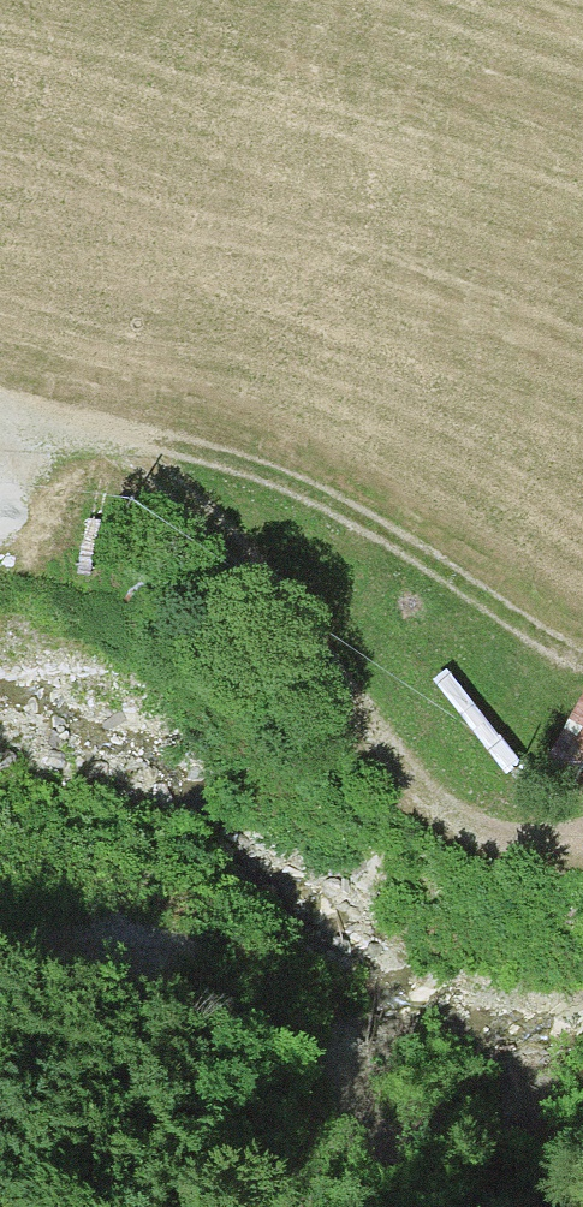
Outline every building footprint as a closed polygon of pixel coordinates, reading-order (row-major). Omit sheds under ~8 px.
[(544,770),(582,790),(582,695),(544,770)]
